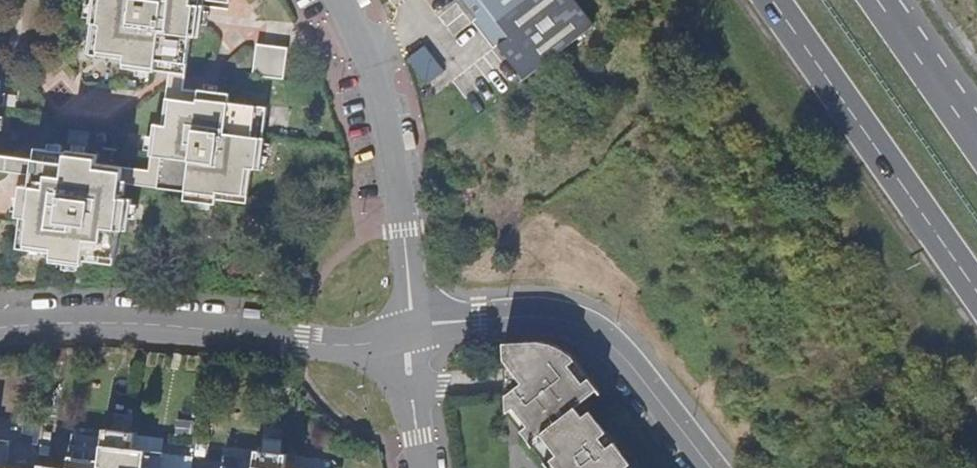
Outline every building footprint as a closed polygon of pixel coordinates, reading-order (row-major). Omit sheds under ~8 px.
[(32,173),(31,186),(22,185),(15,246),(54,251),(53,260),(84,264),(84,260),(115,263),(120,229),(126,229),(130,198),(128,197),(131,182),(186,189),(186,199),(217,204),(218,198),(247,202),(252,167),(262,168),(267,106),(229,102),(230,93),(185,88),(191,36),(197,36),(202,0),(93,0),(90,22),(93,22),(88,52),(126,57),(125,67),(156,71),(156,69),(171,71),(164,124),(155,124),(151,153),(152,155),(150,169),(98,163),(99,155),(36,146),(35,159),(0,154),(0,169),(32,173)] [(480,17),(518,67),(525,77),(593,24),(575,0),(467,0),(480,17)] [(285,78),(285,75),(289,48),(258,44),(254,74),(285,78)] [(593,392),(598,387),(577,359),(570,351),(560,345),(548,341),(503,343),(503,382),(504,414),(505,415),(523,400),(538,418),(520,434),(528,435),(537,446),(547,437),(562,456),(550,465),(553,467),(652,467),(593,392)] [(505,415),(520,434),(538,418),(523,400),(505,415)] [(171,432),(191,433),(191,420),(171,419),(171,432)] [(166,451),(137,447),(138,431),(108,427),(107,435),(78,431),(73,467),(11,459),(13,439),(0,437),(0,467),(164,467),(166,451)] [(562,456),(547,437),(537,446),(550,465),(562,456)] [(291,454),(261,450),(259,461),(229,457),(227,467),(289,467),(291,454)]
